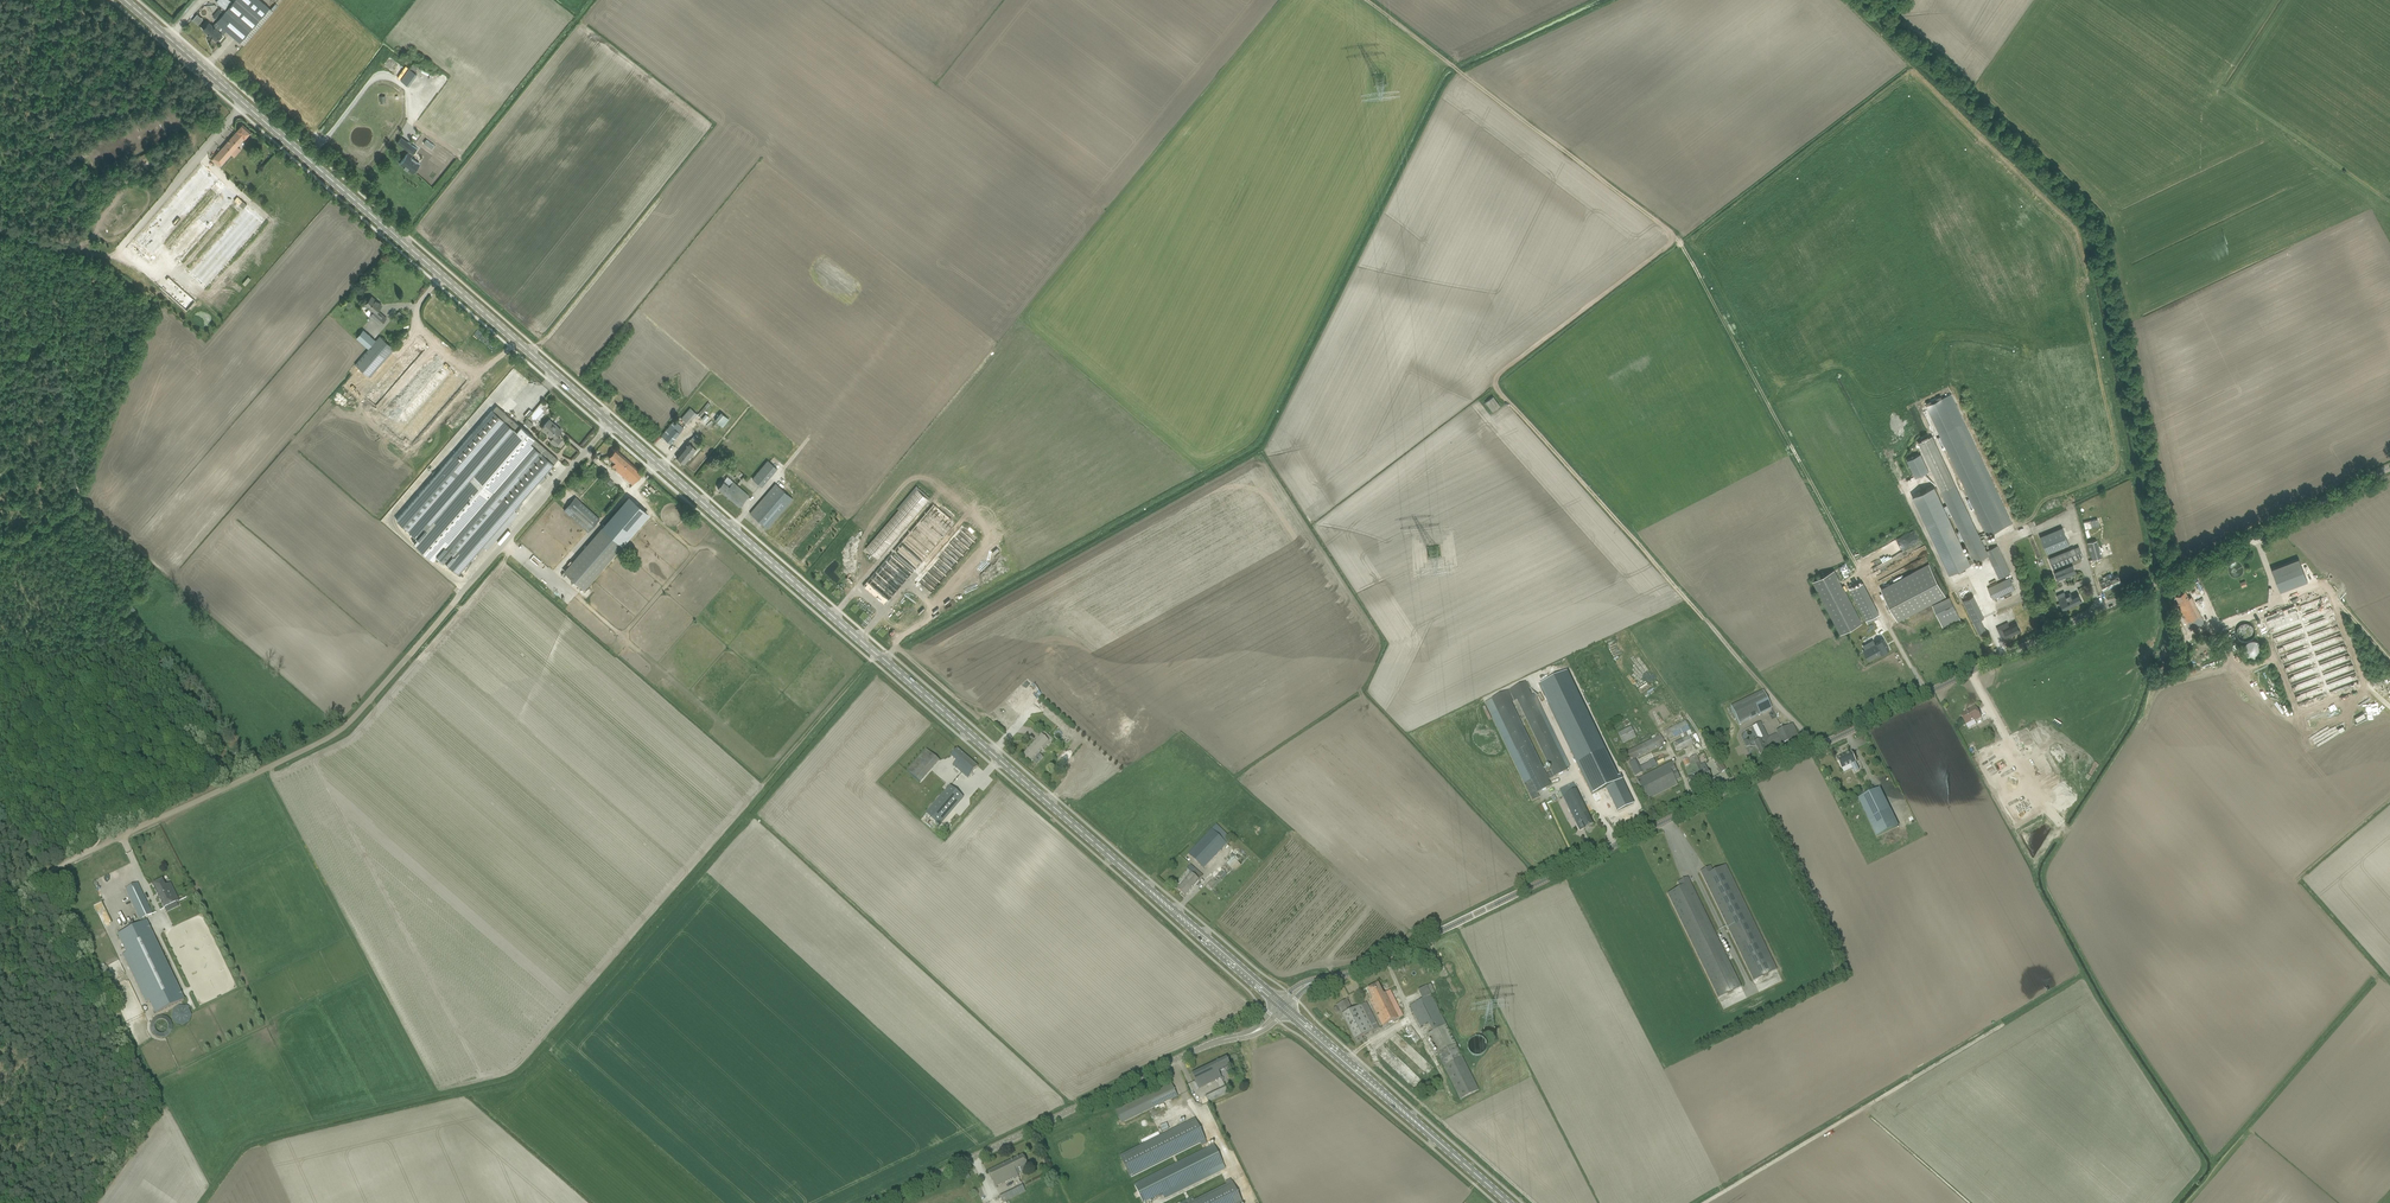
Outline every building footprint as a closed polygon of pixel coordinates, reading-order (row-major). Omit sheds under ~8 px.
[(231,0),(218,0),(216,1),(225,9),(232,1),(231,0)] [(261,0),(235,0),(217,21),(217,22),(221,25),(240,41),(241,41),(244,44),(273,11),(271,9),(270,8),(270,7),(261,0)] [(199,13),(193,19),(199,24),(205,18),(199,13)] [(217,40),(222,34),(217,29),(221,25),(217,22),(214,26),(210,23),(204,29),(217,40)] [(401,80),(409,85),(417,74),(410,68),(401,80)] [(427,86),(434,78),(431,75),(424,83),(427,86)] [(213,159),(212,160),(219,167),(245,138),(251,131),(243,124),(237,130),(237,131),(213,159)] [(427,139),(424,143),(432,149),(435,145),(427,139)] [(409,151),(400,163),(408,170),(413,173),(415,171),(420,163),(411,156),(417,148),(408,141),(404,147),(409,151)] [(141,155),(136,158),(140,164),(153,158),(154,157),(157,156),(155,152),(143,158),(141,155)] [(210,289),(269,218),(222,180),(224,178),(203,161),(136,242),(138,243),(133,249),(147,260),(151,255),(156,258),(215,187),(219,191),(171,249),(185,259),(231,203),(241,211),(190,272),(210,289)] [(188,311),(198,299),(171,276),(161,287),(188,311)] [(378,310),(382,305),(372,296),(365,304),(373,312),(370,315),(381,324),(387,318),(378,310)] [(361,332),(357,336),(357,337),(368,348),(376,340),(375,339),(372,336),(364,329),(361,332)] [(388,422),(414,442),(469,375),(436,348),(420,367),(415,363),(430,345),(417,334),(366,397),(378,406),(384,398),(389,402),(380,412),(390,419),(388,422)] [(395,348),(380,336),(356,364),(370,377),(395,348)] [(1484,401),(1491,411),(1499,405),(1492,395),(1484,401)] [(1987,535),(2004,527),(1956,424),(1944,397),(1926,406),(1938,433),(1987,535)] [(711,404),(708,402),(698,414),(700,416),(711,404)] [(521,426),(517,423),(497,405),(493,410),(453,456),(398,520),(419,538),(415,542),(434,559),(438,555),(459,573),(514,510),(554,463),(558,459),(535,438),(521,426)] [(688,424),(697,414),(690,407),(681,418),(688,424)] [(714,421),(722,427),(729,419),(721,412),(714,421)] [(522,423),(529,428),(533,423),(526,418),(522,423)] [(550,440),(556,445),(561,439),(557,435),(562,429),(550,419),(546,423),(542,429),(553,437),(550,440)] [(684,427),(674,420),(662,435),(671,443),(684,427)] [(676,456),(685,463),(700,444),(697,442),(699,439),(694,435),(692,438),(676,456)] [(1918,442),(1970,551),(1967,553),(1935,486),(1913,496),(1950,573),(1988,555),(1997,573),(2008,568),(1998,545),(1987,550),(1933,436),(1918,442)] [(643,473),(643,472),(616,449),(609,457),(616,462),(612,466),(633,485),(643,473)] [(777,467),(768,459),(753,478),(762,485),(777,467)] [(733,481),(730,485),(724,480),(718,487),(740,506),(749,495),(733,481)] [(794,498),(776,483),(751,512),(768,527),(794,498)] [(629,497),(605,525),(604,524),(564,571),(585,589),(625,542),(625,541),(649,514),(629,497)] [(589,531),(600,518),(576,497),(564,510),(589,531)] [(2098,518),(2084,521),(2086,528),(2099,525),(2098,518)] [(927,597),(976,538),(960,524),(910,583),(927,597)] [(2070,544),(2067,536),(2063,527),(2040,536),(2047,553),(2070,544)] [(2088,542),(2093,560),(2102,557),(2097,539),(2088,542)] [(2049,558),(2053,568),(2083,556),(2079,546),(2049,558)] [(1947,595),(1943,589),(1940,583),(1929,563),(1894,581),(1881,588),(1896,616),(1898,621),(1932,603),(1943,597),(1947,595)] [(2073,565),(2054,572),(2058,580),(2076,573),(2073,565)] [(2273,572),(2282,594),(2291,590),(2283,568),(2273,572)] [(1813,581),(1839,631),(1841,634),(1846,631),(1862,623),(1841,582),(1834,570),(1813,581)] [(2122,581),(2119,574),(2112,577),(2111,573),(2103,577),(2105,580),(2101,582),(2104,590),(2122,581)] [(1993,599),(2015,589),(2010,577),(1988,588),(1993,599)] [(1864,582),(1850,589),(1866,621),(1877,615),(1880,613),(1864,582)] [(2205,623),(2194,601),(2192,596),(2189,597),(2186,590),(2176,595),(2179,602),(2177,603),(2190,630),(2205,623)] [(2082,600),(2078,593),(2073,596),(2071,592),(2066,594),(2065,591),(2057,595),(2064,609),(2082,600)] [(1963,601),(1973,622),(1984,617),(1973,595),(1963,601)] [(1950,596),(1932,604),(1944,629),(1962,621),(1950,596)] [(2269,652),(2318,634),(2306,604),(2257,622),(2269,652)] [(1997,627),(2000,634),(2003,639),(2021,630),(2018,625),(2017,623),(2010,626),(2008,622),(1997,627)] [(1890,649),(1887,644),(1884,638),(1883,639),(1876,643),(1872,645),(1864,649),(1864,650),(1869,660),(1882,653),(1882,654),(1890,649)] [(1046,660),(1036,672),(1048,682),(1058,671),(1046,660)] [(1566,673),(1539,686),(1545,697),(1593,795),(1606,789),(1617,813),(1633,805),(1620,777),(1617,778),(1617,779),(1566,673)] [(1535,695),(1531,697),(1527,689),(1525,684),(1524,683),(1491,699),(1492,700),(1531,781),(1524,784),(1532,801),(1539,798),(1537,794),(1551,787),(1548,781),(1567,771),(1566,769),(1570,767),(1535,695)] [(1771,709),(1762,692),(1730,707),(1739,725),(1771,709)] [(1966,726),(1977,721),(1981,718),(1975,707),(1968,711),(1969,712),(1961,716),(1966,726)] [(1669,741),(1680,736),(1683,734),(1690,731),(1685,722),(1664,731),(1669,741)] [(1753,727),(1756,734),(1759,741),(1754,743),(1760,755),(1798,737),(1793,725),(1786,728),(1776,732),(1777,734),(1768,739),(1761,722),(1753,726),(1753,727)] [(1630,727),(1618,734),(1623,744),(1636,738),(1630,727)] [(1660,736),(1623,754),(1627,763),(1665,745),(1660,736)] [(1673,744),(1676,752),(1689,747),(1688,746),(1685,738),(1673,744)] [(1985,767),(2023,853),(2035,847),(1990,746),(1974,753),(1979,764),(1984,762),(1986,766),(1985,767)] [(951,757),(956,762),(952,766),(949,770),(955,775),(956,775),(959,771),(965,777),(973,783),(979,776),(983,772),(957,749),(953,754),(951,757)] [(918,783),(937,762),(925,753),(910,770),(909,770),(906,773),(918,783)] [(1837,760),(1841,769),(1842,769),(1851,765),(1855,772),(1859,770),(1855,763),(1856,762),(1852,753),(1851,753),(1852,753),(1845,757),(1844,755),(1841,756),(1842,758),(1837,760)] [(2037,837),(2059,827),(2050,809),(2045,811),(2043,806),(2039,808),(2014,754),(2001,760),(2037,837)] [(1696,775),(1695,776),(1688,779),(1689,783),(1692,788),(1711,779),(1709,774),(1707,770),(1704,771),(1696,755),(1688,759),(1696,775)] [(1726,770),(1722,765),(1718,758),(1713,761),(1721,773),(1726,770)] [(1652,768),(1650,763),(1639,768),(1636,760),(1628,764),(1635,777),(1642,773),(1652,768)] [(1677,785),(1675,782),(1680,779),(1671,763),(1636,780),(1647,800),(1677,785)] [(949,787),(926,815),(940,826),(963,798),(949,787)] [(1560,793),(1556,794),(1559,799),(1563,797),(1573,818),(1575,823),(1580,821),(1584,829),(1593,825),(1590,819),(1588,814),(1576,790),(1569,793),(1566,787),(1559,790),(1560,793)] [(1869,821),(1877,837),(1899,826),(1891,810),(1880,789),(1875,791),(1858,799),(1869,821)] [(1212,830),(1188,855),(1203,869),(1227,844),(1212,830)] [(1232,873),(1239,866),(1233,859),(1205,884),(1211,890),(1222,880),(1220,878),(1229,870),(1232,873)] [(1173,869),(1180,874),(1187,864),(1180,860),(1173,869)] [(1706,869),(1700,872),(1753,981),(1776,970),(1725,866),(1713,872),(1710,867),(1706,869)] [(1195,869),(1181,885),(1177,890),(1185,897),(1189,892),(1203,876),(1195,869)] [(1667,894),(1718,999),(1741,987),(1688,878),(1677,883),(1680,888),(1667,894)] [(153,885),(164,909),(179,902),(172,888),(168,890),(163,880),(153,885)] [(153,914),(139,886),(126,892),(140,920),(145,918),(153,914)] [(96,912),(105,909),(102,901),(93,905),(96,912)] [(184,1000),(145,918),(140,920),(141,923),(119,934),(157,1013),(184,1000)] [(101,969),(102,970),(108,982),(113,979),(107,968),(106,966),(101,969)] [(1370,1001),(1372,1006),(1382,1027),(1403,1016),(1390,991),(1383,995),(1378,985),(1367,990),(1372,1000),(1370,1001)] [(1479,1091),(1427,986),(1417,991),(1422,1000),(1409,1006),(1420,1028),(1428,1024),(1432,1032),(1427,1034),(1460,1100),(1479,1091)] [(1379,1028),(1369,1008),(1366,1003),(1352,1010),(1347,1000),(1336,1006),(1337,1008),(1334,1009),(1336,1014),(1339,1013),(1341,1018),(1343,1017),(1355,1040),(1357,1044),(1364,1040),(1362,1037),(1367,1034),(1379,1028)] [(163,1039),(173,1025),(159,1015),(149,1029),(163,1039)] [(1467,1038),(1467,1055),(1483,1056),(1483,1038),(1467,1038)] [(1191,1074),(1194,1079),(1199,1089),(1221,1079),(1218,1073),(1231,1067),(1226,1057),(1191,1074)] [(1126,1122),(1178,1097),(1171,1084),(1119,1109),(1126,1122)] [(1223,1096),(1229,1093),(1225,1086),(1220,1089),(1223,1096)] [(783,1106),(788,1111),(796,1103),(790,1098),(783,1106)] [(1164,1108),(1151,1114),(1153,1120),(1167,1114),(1164,1108)] [(1206,1141),(1198,1124),(1196,1121),(1195,1119),(1120,1156),(1131,1178),(1134,1177),(1201,1144),(1202,1146),(1205,1145),(1207,1144),(1206,1141)] [(1134,1185),(1143,1202),(1146,1202),(1223,1164),(1214,1145),(1134,1185)] [(988,1173),(991,1178),(996,1188),(1018,1177),(1015,1172),(1028,1166),(1023,1156),(988,1173)] [(1146,1202),(1170,1202),(1228,1175),(1223,1164),(1146,1202)] [(1232,1182),(1231,1182),(1230,1179),(1225,1182),(1227,1184),(1189,1202),(1242,1202),(1232,1182)] [(1026,1192),(1023,1184),(1000,1195),(1003,1202),(1026,1192)]
